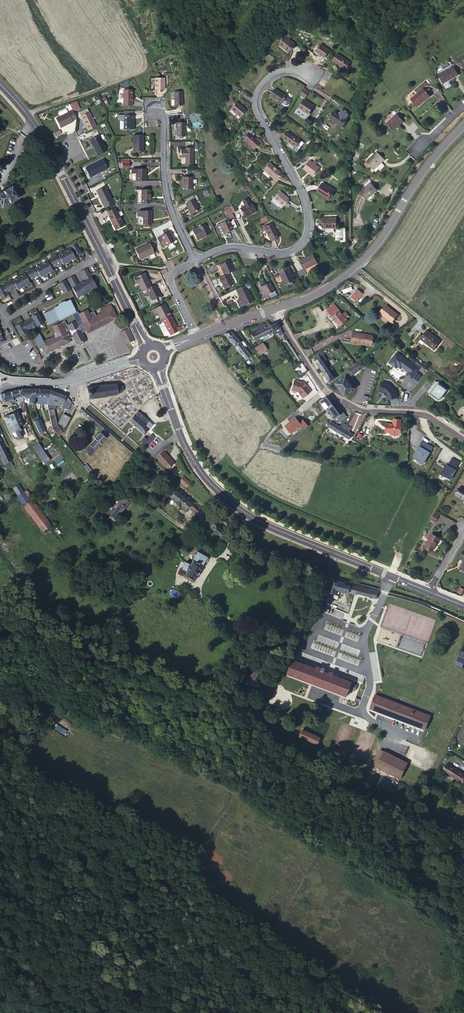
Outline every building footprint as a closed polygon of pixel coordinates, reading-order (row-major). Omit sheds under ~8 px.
[(285,38),(279,46),(289,53),(295,45),(285,38)] [(321,46),(316,53),(325,59),(330,51),(321,46)] [(333,62),(342,69),(348,61),(338,55),(333,62)] [(348,61),(342,69),(346,72),(351,63),(348,61)] [(453,71),(438,78),(442,87),(457,79),(453,71)] [(165,75),(155,75),(156,87),(165,86),(165,75)] [(134,86),(125,86),(124,103),(133,103),(134,86)] [(183,89),(174,88),(174,103),(183,103),(183,89)] [(275,88),(270,96),(281,104),(287,96),(275,88)] [(304,89),(299,96),(306,100),(310,93),(304,89)] [(424,89),(411,99),(419,109),(426,103),(424,102),(430,97),(424,89)] [(237,100),(229,109),(238,117),(246,109),(237,100)] [(304,100),(299,108),(308,115),(314,106),(304,100)] [(77,114),(72,105),(67,107),(60,111),(55,114),(60,123),(77,114)] [(80,112),(87,127),(96,123),(89,108),(80,112)] [(333,111),(329,119),(342,128),(347,121),(333,111)] [(125,112),(124,112),(124,127),(134,127),(134,112),(133,112),(128,112),(125,112)] [(397,114),(387,122),(393,130),(403,122),(397,114)] [(185,119),(176,119),(175,133),(184,133),(185,119)] [(242,135),(244,137),(249,132),(252,135),(255,132),(251,129),(247,129),(242,135)] [(282,137),(294,146),(292,148),(297,152),(304,142),(287,130),(282,137)] [(96,152),(106,148),(98,131),(89,136),(96,152)] [(244,137),(242,139),(253,148),(260,140),(257,137),(255,139),(252,135),(249,132),(244,137)] [(143,149),(143,133),(133,133),(133,149),(143,149)] [(192,146),(185,146),(185,148),(180,148),(180,156),(185,156),(185,163),(193,163),(192,146)] [(377,154),(365,164),(369,169),(372,172),(384,162),(377,154)] [(101,155),(83,164),(88,174),(106,165),(101,155)] [(318,166),(309,159),(302,167),(312,175),(318,166)] [(267,161),(261,169),(272,177),(278,170),(267,161)] [(135,178),(146,178),(146,166),(136,166),(135,178)] [(192,175),(182,174),(181,187),(191,187),(192,175)] [(95,186),(103,204),(113,199),(104,182),(95,186)] [(334,190),(323,182),(317,191),(329,198),(334,190)] [(12,185),(0,190),(0,205),(17,197),(17,196),(15,192),(14,189),(12,185)] [(370,185),(357,196),(363,203),(376,193),(370,185)] [(45,191),(43,187),(31,192),(34,197),(45,191)] [(139,200),(148,200),(149,187),(140,187),(139,200)] [(279,189),(272,197),(281,204),(288,197),(279,189)] [(191,196),(182,200),(187,211),(196,207),(191,196)] [(241,205),(237,207),(241,216),(252,211),(247,202),(246,202),(241,205)] [(110,206),(103,210),(104,213),(103,214),(111,229),(120,224),(113,209),(111,210),(110,206)] [(149,207),(135,207),(135,221),(149,220),(149,207)] [(213,212),(218,222),(227,218),(222,208),(213,212)] [(214,224),(218,222),(213,212),(210,214),(214,224)] [(323,218),(322,228),(333,229),(335,229),(335,219),(323,218)] [(269,221),(261,225),(267,238),(275,234),(269,221)] [(202,222),(194,226),(198,235),(207,231),(202,222)] [(198,235),(194,226),(188,228),(193,238),(198,235)] [(165,228),(156,233),(162,243),(171,238),(165,228)] [(148,239),(133,245),(136,255),(152,249),(148,239)] [(83,251),(78,242),(74,245),(76,247),(77,250),(79,253),(83,251)] [(73,246),(67,249),(72,259),(78,256),(75,250),(74,248),(73,246)] [(67,249),(61,253),(65,260),(66,262),(72,259),(67,249)] [(59,253),(55,255),(59,263),(63,261),(59,254),(59,253)] [(310,253),(297,260),(302,269),(315,261),(310,253)] [(55,255),(51,257),(52,258),(55,265),(59,263),(55,255)] [(218,273),(223,272),(229,269),(224,257),(213,262),(218,273)] [(44,262),(49,271),(55,268),(54,266),(50,259),(50,258),(44,262)] [(44,262),(37,265),(38,265),(41,272),(42,275),(49,271),(44,262)] [(35,265),(31,267),(36,275),(40,273),(36,266),(35,265)] [(76,274),(70,277),(79,296),(99,286),(89,266),(83,270),(87,277),(88,276),(89,278),(87,279),(81,282),(79,283),(78,282),(80,281),(76,274)] [(285,266),(275,271),(282,286),(293,281),(285,266)] [(31,267),(28,269),(28,270),(32,277),(36,275),(31,267)] [(133,278),(137,287),(141,285),(146,283),(140,269),(129,274),(131,279),(133,278)] [(26,270),(20,273),(25,283),(32,280),(31,278),(27,271),(26,270)] [(218,273),(213,276),(218,287),(228,282),(223,272),(218,273)] [(20,273),(14,277),(15,277),(18,285),(19,287),(25,283),(20,273)] [(12,277),(9,279),(13,287),(17,285),(13,278),(12,277)] [(67,278),(60,282),(66,292),(73,289),(67,278)] [(9,279),(5,280),(6,282),(9,289),(13,287),(9,279)] [(156,292),(150,281),(146,283),(141,285),(147,296),(156,292)] [(0,284),(0,290),(3,295),(9,292),(8,290),(4,283),(4,282),(0,284)] [(241,282),(229,288),(234,298),(237,304),(248,299),(241,282)] [(260,297),(264,295),(270,292),(265,282),(255,287),(260,297)] [(356,287),(348,295),(353,300),(361,292),(356,287)] [(89,312),(87,308),(79,312),(78,309),(76,310),(71,297),(66,299),(65,299),(59,301),(59,303),(54,305),(55,307),(54,308),(53,307),(47,310),(49,313),(46,314),(48,319),(52,317),(53,319),(59,316),(60,318),(73,312),(76,318),(67,322),(65,318),(53,324),(55,328),(54,333),(49,336),(48,334),(38,339),(44,350),(69,339),(67,334),(71,332),(75,342),(79,343),(83,341),(85,337),(80,327),(85,325),(87,331),(118,317),(111,304),(100,308),(102,312),(96,314),(94,310),(89,312)] [(152,309),(155,316),(157,315),(165,311),(160,300),(146,306),(148,311),(152,309)] [(331,303),(326,306),(333,314),(334,315),(339,311),(337,310),(333,306),(331,303)] [(385,303),(378,310),(389,320),(396,312),(385,303)] [(39,310),(32,313),(33,315),(37,323),(44,320),(39,310)] [(339,311),(334,315),(333,317),(341,326),(348,320),(345,317),(347,315),(343,311),(341,312),(340,310),(339,311)] [(165,311),(157,315),(164,331),(173,327),(171,324),(165,311)] [(31,316),(28,318),(32,326),(36,324),(31,316)] [(28,318),(24,319),(28,328),(32,326),(28,318)] [(259,318),(251,321),(253,326),(248,329),(252,336),(268,328),(265,322),(264,319),(260,321),(259,318)] [(265,322),(268,328),(271,327),(276,324),(272,318),(265,322)] [(22,319),(15,322),(20,332),(26,329),(22,320),(22,319)] [(274,333),(280,331),(276,324),(271,327),(274,333)] [(128,344),(136,340),(130,327),(122,331),(128,344)] [(247,353),(227,329),(220,331),(241,357),(247,353)] [(426,329),(419,337),(432,347),(439,340),(426,329)] [(371,335),(351,332),(350,342),(357,343),(358,343),(370,344),(371,335)] [(115,345),(123,342),(120,334),(112,338),(115,345)] [(259,339),(249,346),(255,355),(258,353),(257,351),(263,346),(259,339)] [(413,366),(415,363),(398,351),(390,360),(398,366),(400,363),(410,370),(408,373),(413,377),(418,370),(413,366)] [(318,353),(313,357),(329,381),(335,377),(318,353)] [(364,363),(365,362),(363,360),(361,362),(361,361),(348,371),(351,375),(364,365),(364,363)] [(334,383),(343,395),(351,389),(354,387),(348,380),(345,375),(334,383)] [(350,378),(348,380),(354,387),(358,384),(354,379),(352,381),(350,378)] [(301,382),(294,379),(291,389),(298,391),(302,398),(311,392),(304,383),(303,383),(301,382)] [(382,380),(380,390),(384,391),(387,394),(389,399),(399,396),(397,389),(389,382),(382,380)] [(429,391),(441,400),(442,399),(433,392),(440,382),(437,380),(429,391)] [(113,384),(113,382),(86,385),(88,398),(114,394),(114,391),(115,392),(116,393),(117,393),(118,393),(119,392),(120,391),(120,389),(120,385),(119,383),(118,382),(117,382),(115,382),(114,383),(113,384)] [(449,389),(440,382),(433,392),(442,399),(449,389)] [(33,392),(33,385),(29,385),(25,385),(21,386),(22,391),(29,391),(30,401),(30,405),(35,404),(34,399),(33,392)] [(55,401),(60,406),(65,394),(56,390),(46,386),(46,392),(46,393),(46,395),(46,402),(50,401),(51,400),(55,401)] [(351,389),(343,395),(350,400),(356,395),(351,389)] [(67,409),(69,402),(65,394),(60,406),(67,409)] [(326,410),(332,405),(326,396),(320,401),(326,410)] [(52,424),(56,430),(59,428),(57,425),(56,423),(55,422),(55,419),(54,416),(53,410),(51,400),(50,401),(46,402),(47,406),(48,412),(52,424)] [(337,408),(335,409),(332,405),(326,410),(332,419),(333,419),(336,423),(344,418),(337,408)] [(21,422),(25,421),(19,406),(18,407),(16,408),(21,422)] [(24,431),(21,422),(16,408),(10,410),(16,426),(19,433),(24,431)] [(135,408),(125,418),(142,433),(146,429),(142,425),(147,419),(143,415),(135,408)] [(58,419),(66,423),(71,413),(63,409),(58,419)] [(10,410),(5,412),(11,428),(16,426),(10,410)] [(39,427),(43,425),(37,412),(32,413),(39,427)] [(151,423),(147,419),(142,425),(146,429),(146,428),(147,428),(151,423)] [(327,426),(340,433),(342,434),(345,429),(346,426),(339,422),(338,426),(329,421),(327,426)] [(400,422),(392,421),(392,426),(384,426),(383,434),(398,436),(400,422)] [(51,426),(47,429),(52,435),(56,432),(51,426)] [(90,456),(109,434),(101,427),(99,429),(101,431),(84,450),(90,456)] [(138,440),(144,445),(153,437),(148,433),(144,437),(142,435),(138,440)] [(1,459),(8,455),(1,439),(0,438),(0,456),(1,459)] [(425,461),(434,446),(424,439),(420,444),(422,445),(419,449),(418,448),(414,455),(425,461)] [(32,446),(45,464),(51,459),(38,442),(32,446)] [(172,461),(161,449),(154,456),(165,468),(172,461)] [(32,453),(26,456),(24,453),(18,455),(24,467),(36,461),(32,453)] [(457,468),(461,460),(454,456),(450,463),(449,463),(447,467),(446,466),(442,472),(448,475),(448,474),(453,477),(454,475),(458,468),(457,468)] [(174,468),(171,472),(182,481),(185,478),(182,475),(183,473),(180,470),(179,472),(174,468)] [(11,483),(16,490),(20,487),(16,480),(11,483)] [(80,502),(85,508),(92,500),(101,490),(96,485),(86,496),(84,495),(81,498),(82,500),(80,502)] [(167,495),(182,509),(188,502),(174,489),(170,486),(168,489),(171,491),(167,495)] [(20,487),(16,490),(23,500),(21,501),(41,531),(47,527),(54,537),(57,535),(29,496),(27,497),(20,487)] [(127,497),(122,493),(102,517),(107,521),(127,497)] [(188,507),(208,525),(210,523),(193,507),(191,505),(188,507)] [(439,511),(434,509),(430,517),(435,519),(439,511)] [(220,538),(223,534),(219,531),(210,523),(208,525),(207,526),(220,538)] [(440,535),(431,530),(424,542),(433,547),(440,535)] [(180,560),(176,567),(182,570),(180,574),(189,579),(201,555),(192,550),(186,563),(180,560)] [(118,577),(116,581),(124,587),(127,584),(118,577)] [(367,596),(369,589),(340,582),(338,581),(337,583),(333,582),(330,593),(336,594),(337,590),(347,592),(348,588),(356,590),(356,593),(367,596)] [(376,591),(369,589),(367,596),(375,598),(376,591)] [(459,653),(454,663),(461,666),(463,660),(463,656),(459,653)] [(353,690),(356,683),(350,681),(292,657),(287,670),(322,685),(345,694),(347,688),(353,690)] [(424,724),(429,710),(374,688),(369,702),(391,711),(424,724)] [(302,722),(299,729),(317,738),(320,730),(306,723),(302,722)] [(420,727),(411,750),(417,752),(421,751),(429,730),(420,727)] [(398,772),(406,757),(379,743),(371,758),(398,772)] [(445,758),(440,766),(452,774),(457,766),(445,758)] [(457,766),(452,774),(460,779),(463,773),(463,771),(457,766)]
